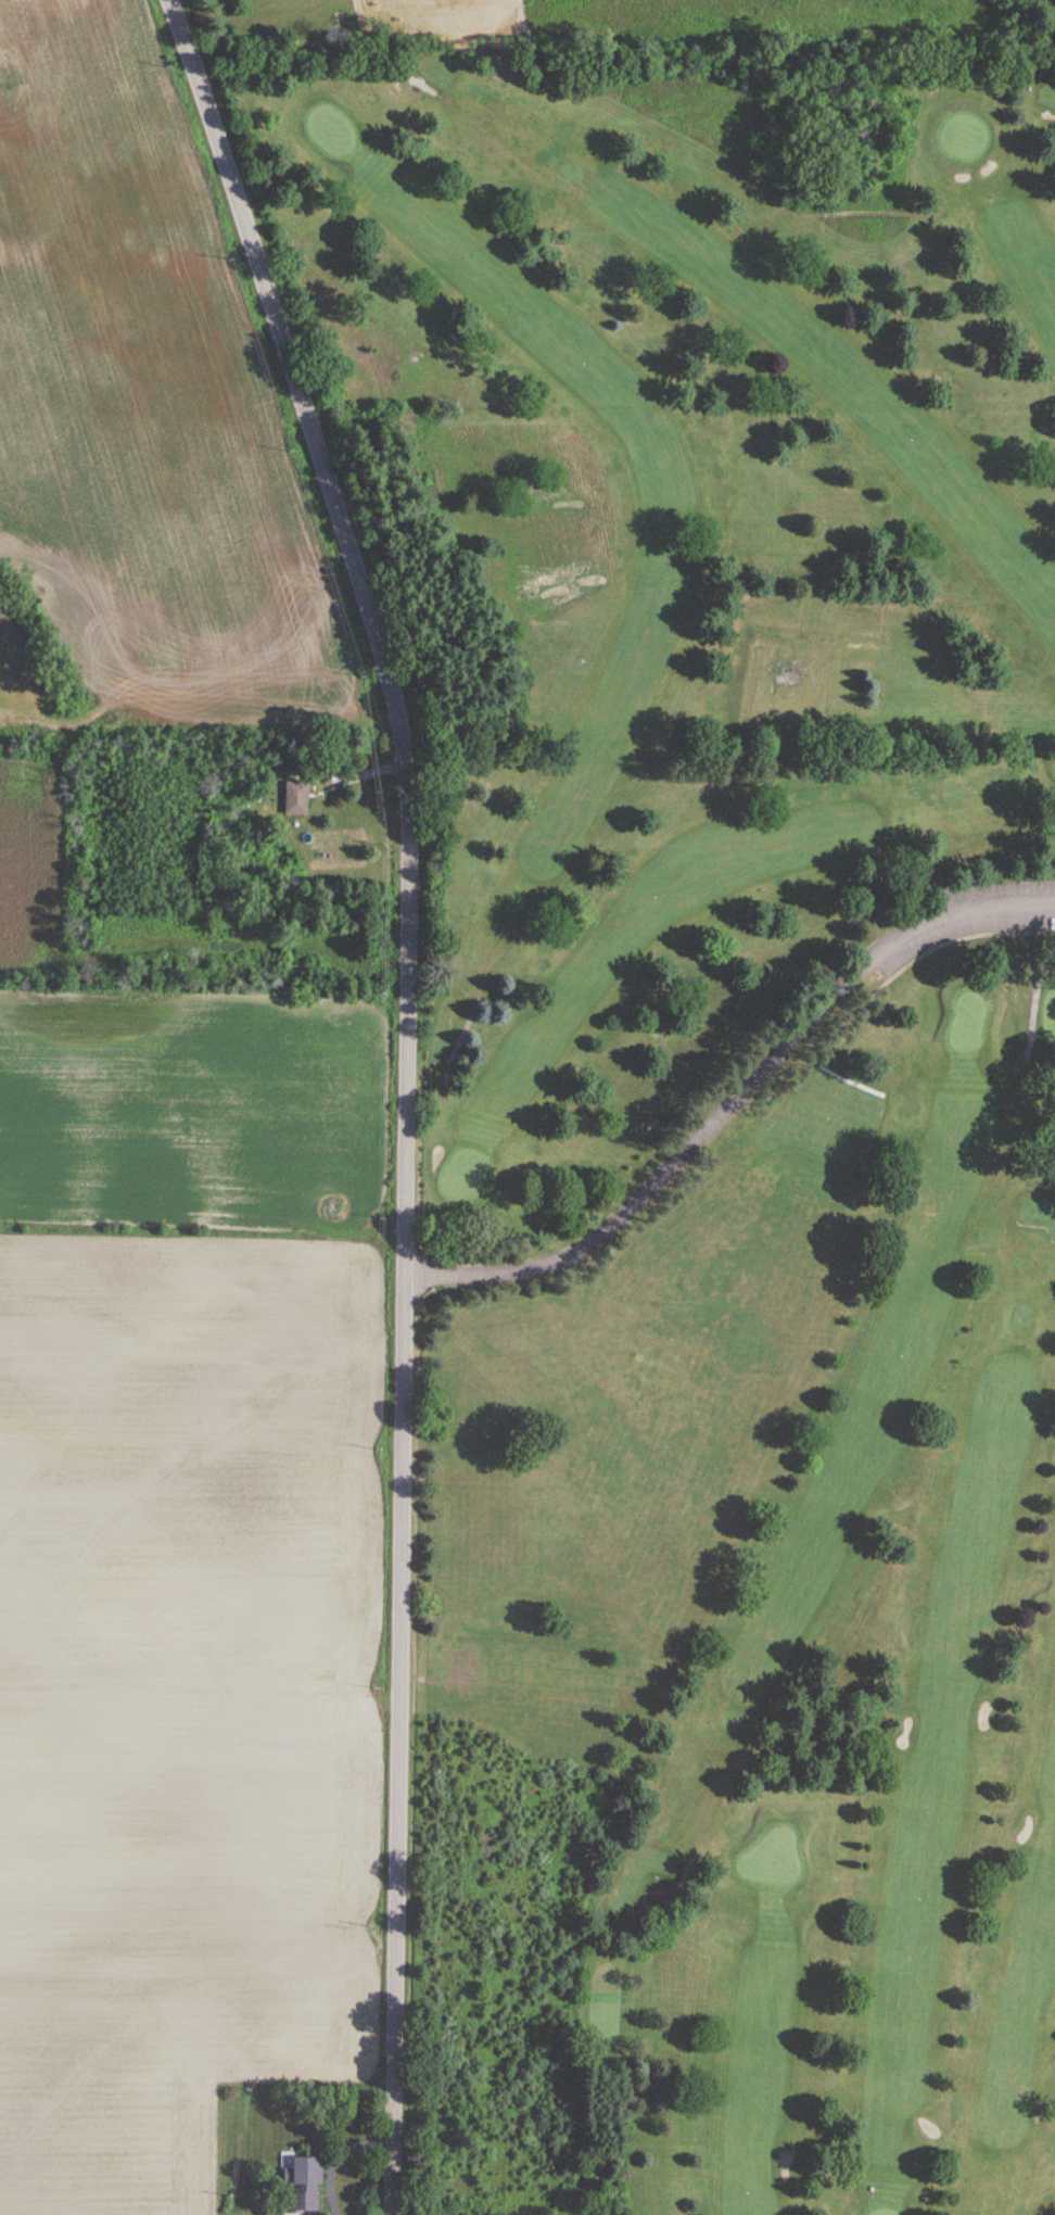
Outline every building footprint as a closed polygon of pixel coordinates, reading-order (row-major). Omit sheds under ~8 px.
[(283,815),(306,815),(306,779),(283,779),(283,815)] [(343,1217),(343,1200),(329,1201),(330,1218),(343,1217)] [(319,2159),(287,2158),(287,2214),(319,2214),(319,2159)]
